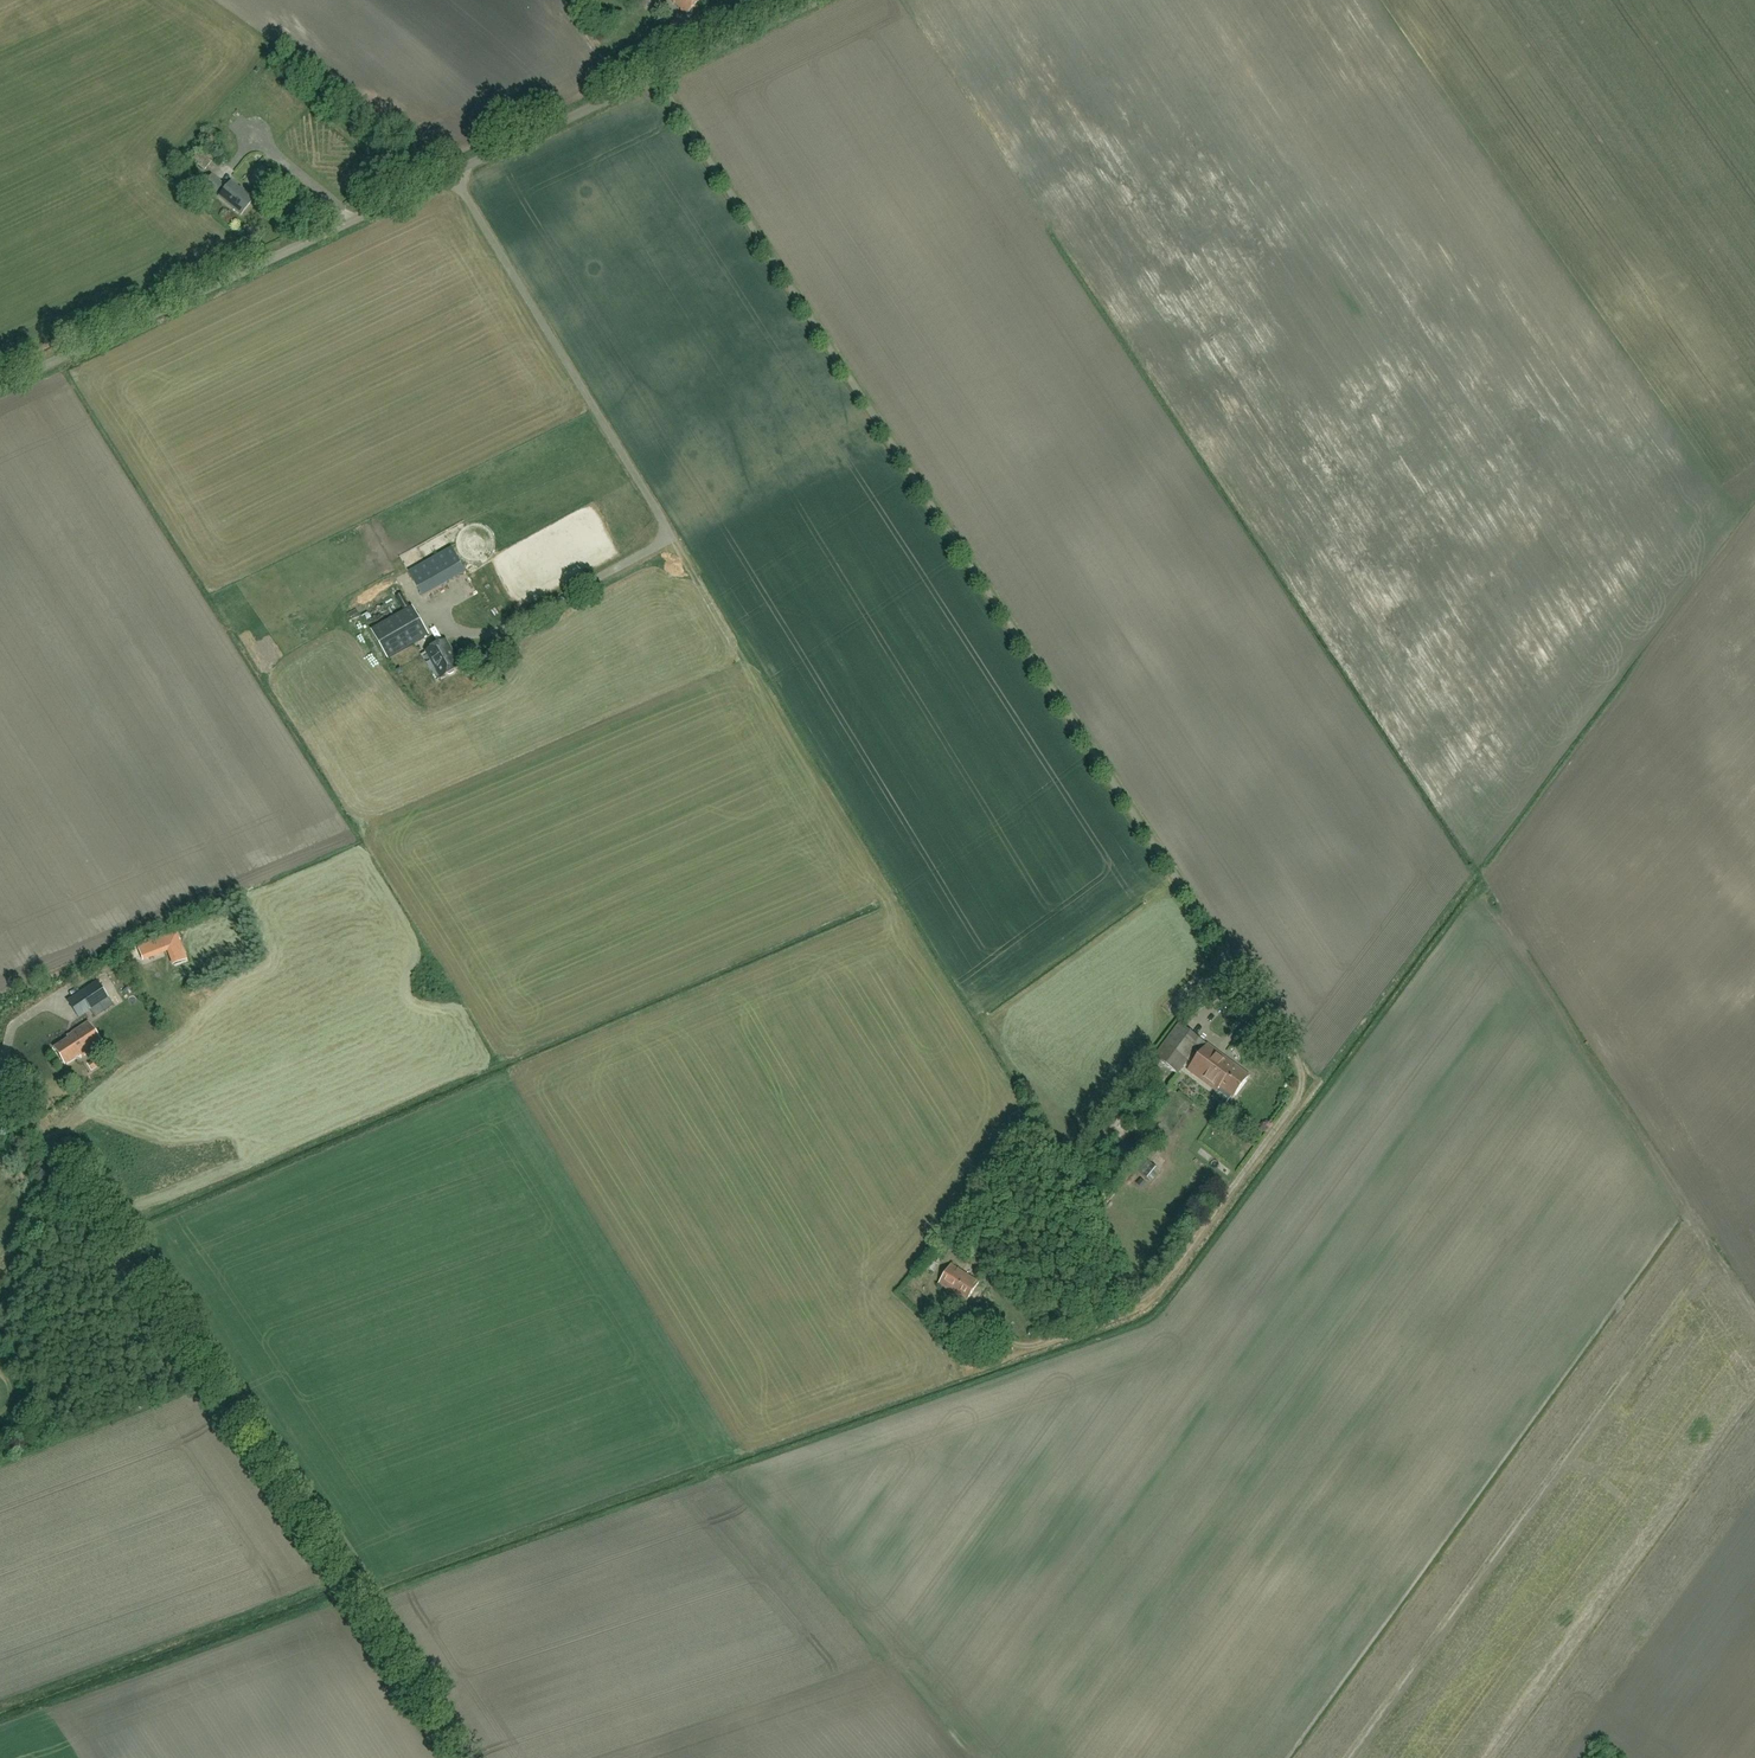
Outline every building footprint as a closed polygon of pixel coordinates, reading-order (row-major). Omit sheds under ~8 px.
[(687,14),(704,0),(675,0),(687,14)] [(667,24),(673,31),(678,26),(672,20),(667,24)] [(204,171),(213,159),(200,149),(191,160),(204,171)] [(215,197),(224,185),(211,176),(203,187),(215,197)] [(240,215),(252,200),(230,183),(218,198),(240,215)] [(448,583),(434,558),(408,572),(422,597),(448,583)] [(479,589),(466,596),(469,601),(482,595),(479,589)] [(385,623),(371,630),(387,659),(429,636),(413,607),(385,623)] [(446,641),(428,651),(438,669),(440,667),(445,676),(447,675),(450,676),(454,674),(454,671),(460,668),(446,641)] [(103,979),(110,987),(123,976),(116,968),(103,979)] [(1186,981),(1190,986),(1201,978),(1197,973),(1186,981)] [(90,1011),(109,998),(97,980),(78,993),(90,1011)] [(81,1057),(102,1043),(88,1022),(67,1036),(69,1038),(54,1048),(65,1065),(80,1055),(81,1057)] [(1154,1057),(1178,1076),(1183,1070),(1185,1071),(1189,1066),(1187,1065),(1204,1041),(1178,1022),(1154,1057)] [(1232,1098),(1248,1076),(1235,1066),(1234,1067),(1217,1055),(1219,1052),(1208,1044),(1188,1071),(1216,1092),(1219,1088),(1232,1098)] [(92,1070),(100,1065),(96,1058),(88,1063),(92,1070)] [(1155,1165),(1147,1175),(1151,1179),(1160,1169),(1155,1165)] [(984,1272),(992,1260),(977,1250),(969,1262),(984,1272)] [(967,1302),(979,1282),(951,1264),(939,1284),(967,1302)] [(958,1324),(951,1334),(963,1343),(970,1333),(958,1324)]
